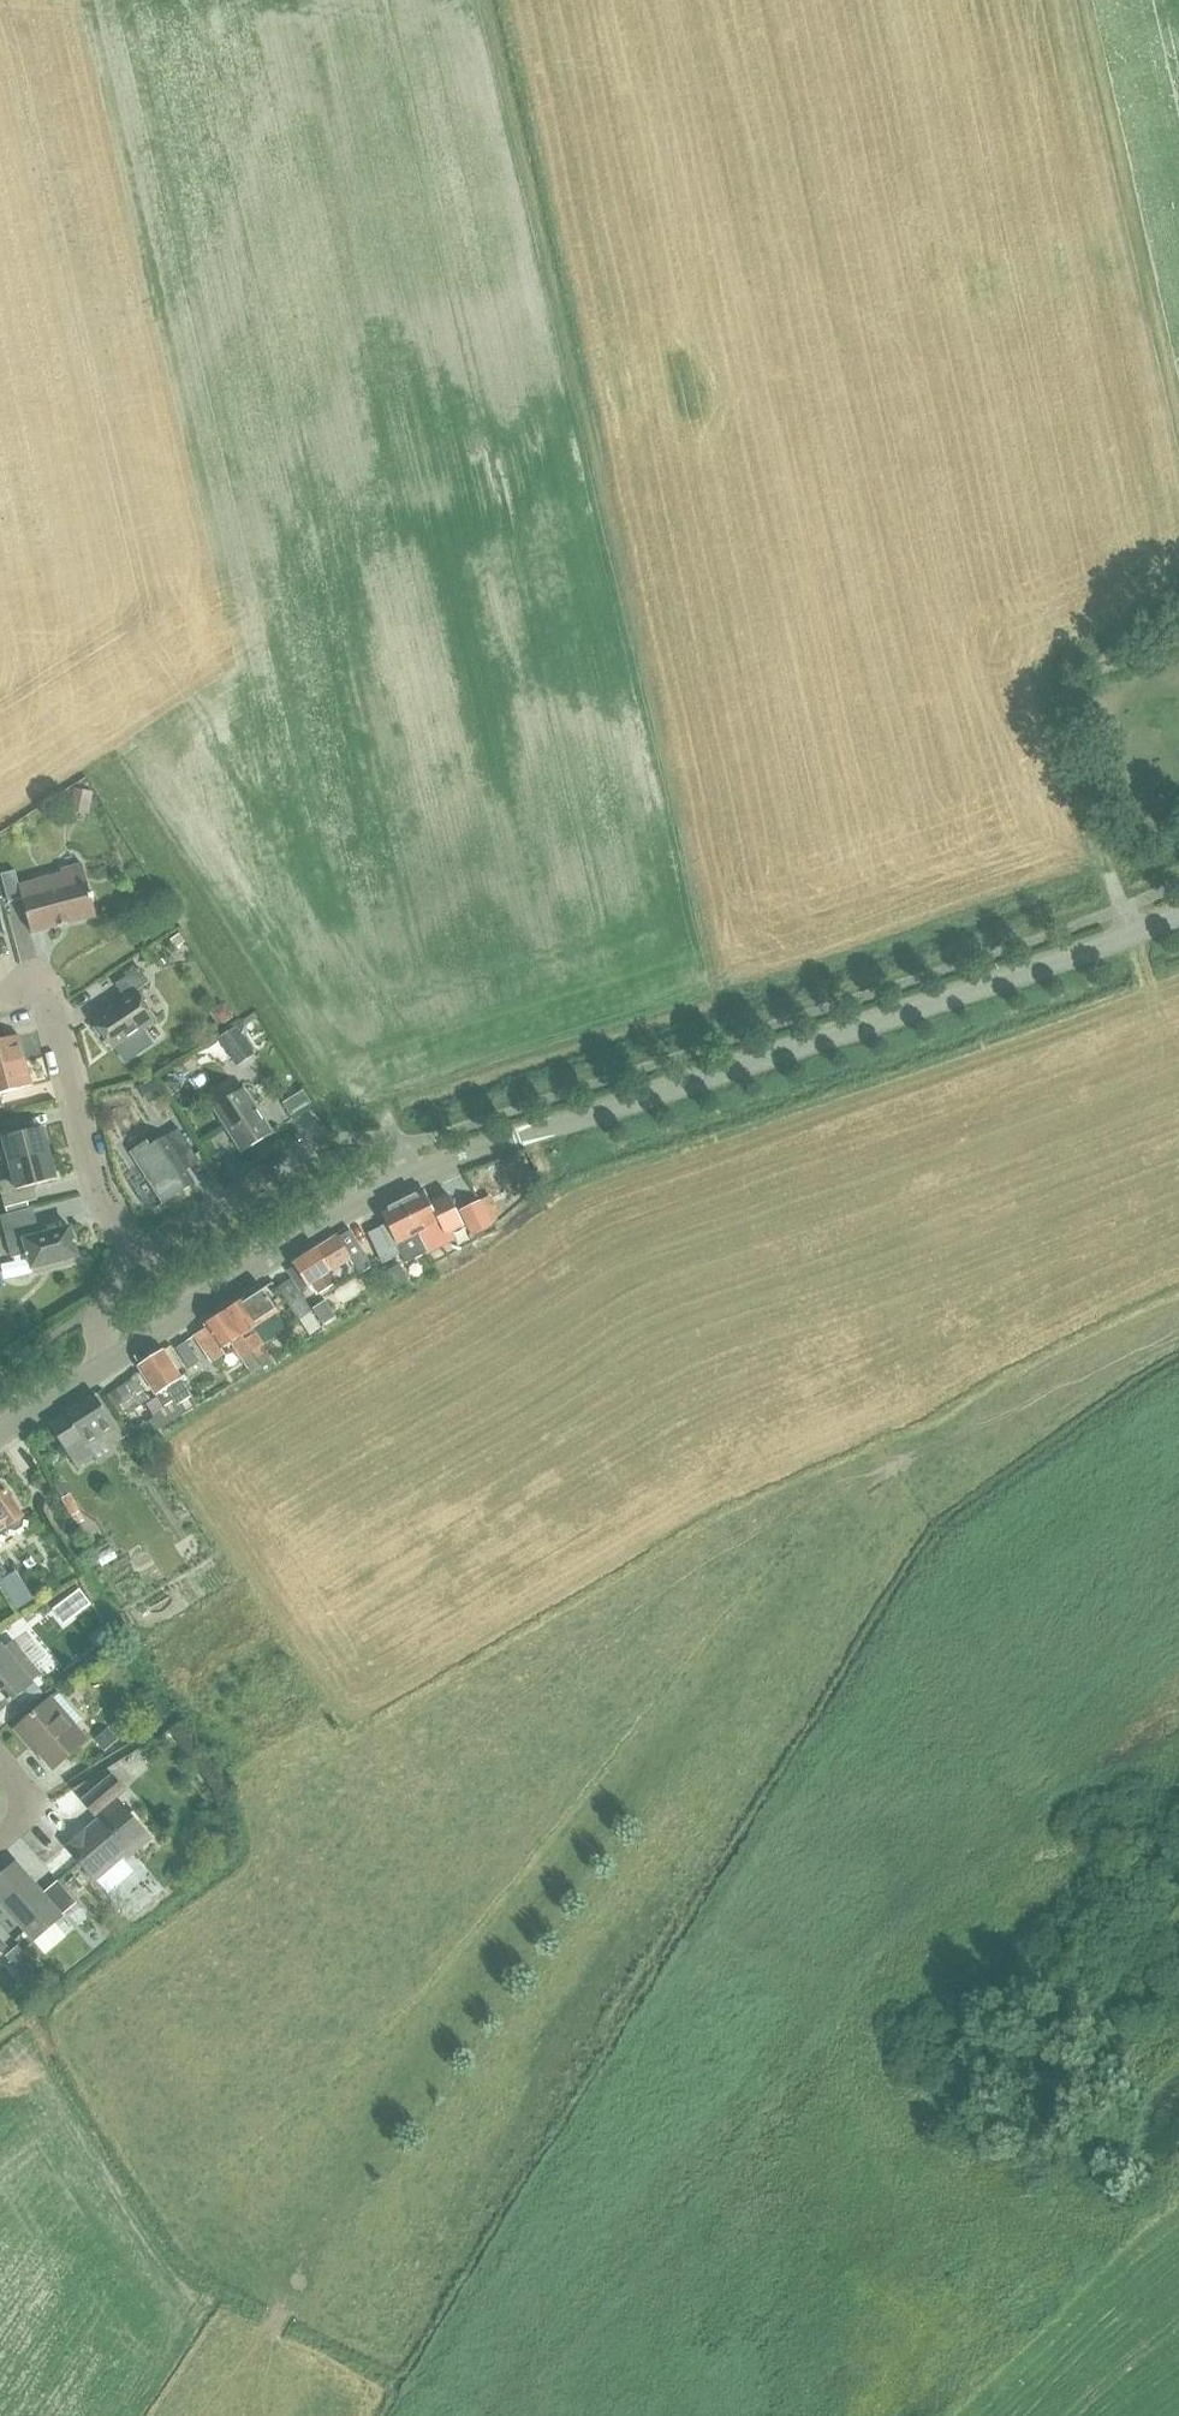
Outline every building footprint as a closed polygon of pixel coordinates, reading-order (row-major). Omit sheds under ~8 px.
[(75,789),(73,804),(75,804),(75,809),(89,811),(90,806),(92,807),(94,792),(75,789)] [(15,871),(2,874),(9,902),(23,899),(32,933),(97,916),(93,901),(95,900),(93,892),(90,893),(83,864),(61,870),(63,874),(38,881),(20,886),(15,871)] [(178,933),(169,939),(175,947),(184,941),(178,933)] [(125,998),(93,1019),(113,1050),(118,1047),(127,1060),(153,1043),(144,1029),(157,1021),(137,991),(149,983),(140,968),(116,984),(125,998)] [(227,1006),(216,1013),(224,1024),(234,1016),(227,1006)] [(237,1027),(220,1038),(237,1066),(255,1055),(237,1027)] [(26,1060),(19,1035),(0,1040),(0,1067),(26,1060)] [(4,1107),(1,1094),(33,1085),(26,1060),(0,1067),(0,1108),(4,1107)] [(151,1101),(162,1094),(153,1079),(141,1086),(151,1101)] [(243,1089),(190,1122),(203,1142),(227,1126),(244,1152),(272,1134),(254,1106),(255,1101),(250,1092),(245,1091),(243,1089)] [(288,1099),(295,1113),(315,1103),(309,1089),(288,1099)] [(51,1153),(44,1127),(20,1133),(16,1119),(0,1123),(0,1151),(6,1149),(10,1164),(51,1153)] [(151,1146),(148,1141),(131,1152),(164,1203),(195,1183),(184,1166),(197,1157),(179,1128),(151,1146)] [(0,1182),(0,1188),(5,1208),(7,1214),(29,1208),(28,1202),(38,1199),(34,1185),(57,1179),(51,1153),(10,1164),(13,1178),(0,1182)] [(424,1190),(403,1201),(430,1256),(456,1243),(450,1231),(463,1225),(448,1194),(430,1203),(424,1190)] [(422,1241),(403,1201),(381,1212),(387,1224),(369,1233),(384,1262),(401,1254),(406,1265),(429,1253),(422,1241)] [(480,1202),(460,1211),(470,1234),(490,1225),(480,1202)] [(7,1214),(1,1216),(12,1258),(28,1253),(32,1268),(78,1256),(70,1227),(40,1235),(33,1207),(29,1208),(7,1214)] [(294,1265),(307,1286),(312,1283),(319,1295),(337,1283),(330,1272),(331,1271),(351,1258),(357,1268),(361,1274),(374,1265),(370,1259),(352,1232),(339,1240),(337,1238),(337,1237),(336,1237),(317,1249),(294,1265)] [(400,1263),(388,1269),(396,1284),(408,1278),(400,1263)] [(278,1287),(299,1319),(312,1310),(291,1279),(278,1287)] [(252,1350),(262,1367),(271,1361),(261,1345),(286,1328),(277,1313),(278,1312),(262,1287),(225,1310),(252,1350)] [(336,1316),(325,1300),(313,1308),(324,1324),(336,1316)] [(252,1350),(225,1310),(205,1324),(207,1328),(195,1336),(209,1357),(209,1358),(213,1362),(226,1354),(222,1347),(231,1341),(242,1357),(251,1374),(262,1367),(252,1350)] [(187,1341),(177,1348),(191,1370),(201,1363),(187,1341)] [(164,1350),(139,1366),(158,1395),(165,1406),(153,1414),(161,1428),(184,1414),(197,1406),(191,1396),(193,1394),(173,1364),(164,1350)] [(135,1377),(107,1395),(119,1414),(137,1402),(140,1406),(150,1400),(135,1377)] [(96,1395),(66,1414),(69,1418),(51,1430),(74,1466),(91,1454),(86,1446),(111,1431),(114,1435),(119,1432),(96,1395)] [(147,1460),(144,1456),(139,1456),(136,1460),(136,1464),(139,1467),(144,1467),(147,1464),(147,1460)] [(56,1485),(52,1487),(59,1499),(69,1493),(62,1481),(56,1485)] [(24,1518),(21,1514),(22,1514),(2,1484),(0,1485),(0,1539),(1,1534),(8,1530),(16,1531),(23,1526),(24,1518)] [(69,1493),(59,1499),(72,1523),(83,1517),(69,1493)] [(10,1575),(0,1560),(0,1581),(10,1575)] [(32,1598),(23,1585),(8,1595),(16,1608),(32,1598)] [(74,1607),(79,1615),(92,1606),(77,1586),(50,1606),(59,1618),(74,1607)] [(107,1639),(97,1626),(79,1640),(88,1653),(107,1639)] [(20,1648),(11,1656),(1,1644),(0,1646),(0,1709),(1,1710),(34,1684),(32,1681),(41,1674),(20,1648)] [(59,1692),(49,1701),(17,1728),(32,1746),(35,1743),(43,1753),(41,1754),(54,1768),(88,1740),(75,1724),(81,1718),(59,1692)] [(96,1739),(106,1750),(119,1739),(110,1728),(96,1739)] [(115,1764),(130,1786),(155,1769),(140,1747),(115,1764)] [(85,1829),(66,1845),(95,1879),(108,1895),(134,1873),(124,1862),(121,1858),(132,1848),(135,1853),(152,1839),(117,1798),(126,1791),(112,1775),(83,1800),(100,1820),(87,1831),(85,1829)] [(17,1861),(0,1876),(0,1901),(35,1941),(64,1916),(63,1915),(78,1903),(59,1881),(44,1893),(17,1861)] [(20,1945),(7,1955),(26,1978),(38,1967),(20,1945)]
